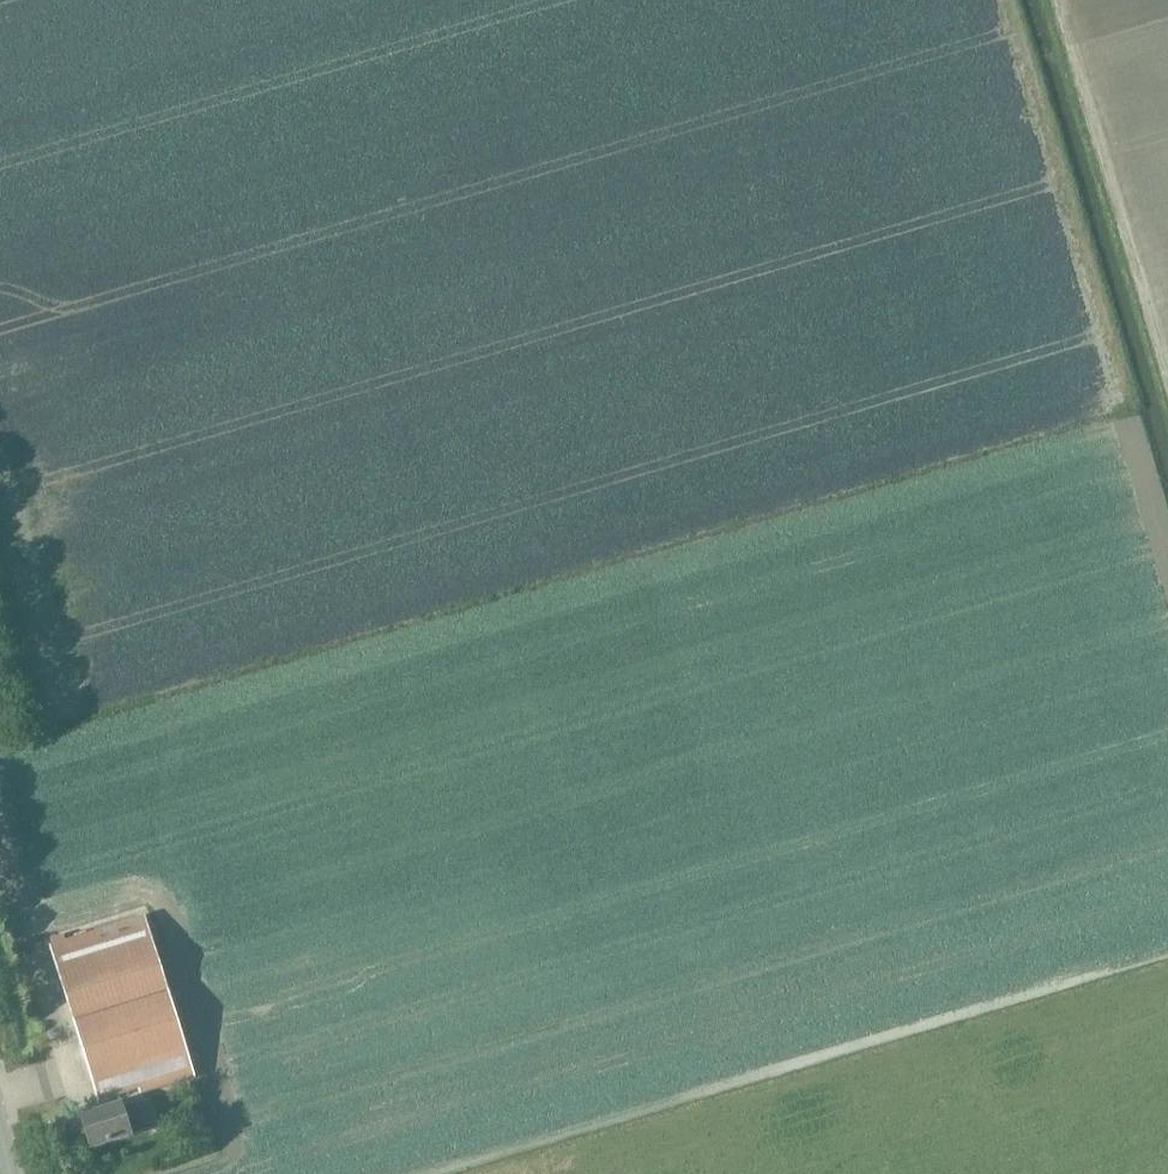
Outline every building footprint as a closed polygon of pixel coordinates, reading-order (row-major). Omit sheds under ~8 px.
[(186,1049),(160,967),(144,916),(49,946),(91,1079),(98,1103),(136,1091),(137,1095),(196,1077),(186,1049)] [(147,1129),(140,1104),(120,1110),(118,1104),(78,1117),(89,1148),(147,1129)]
